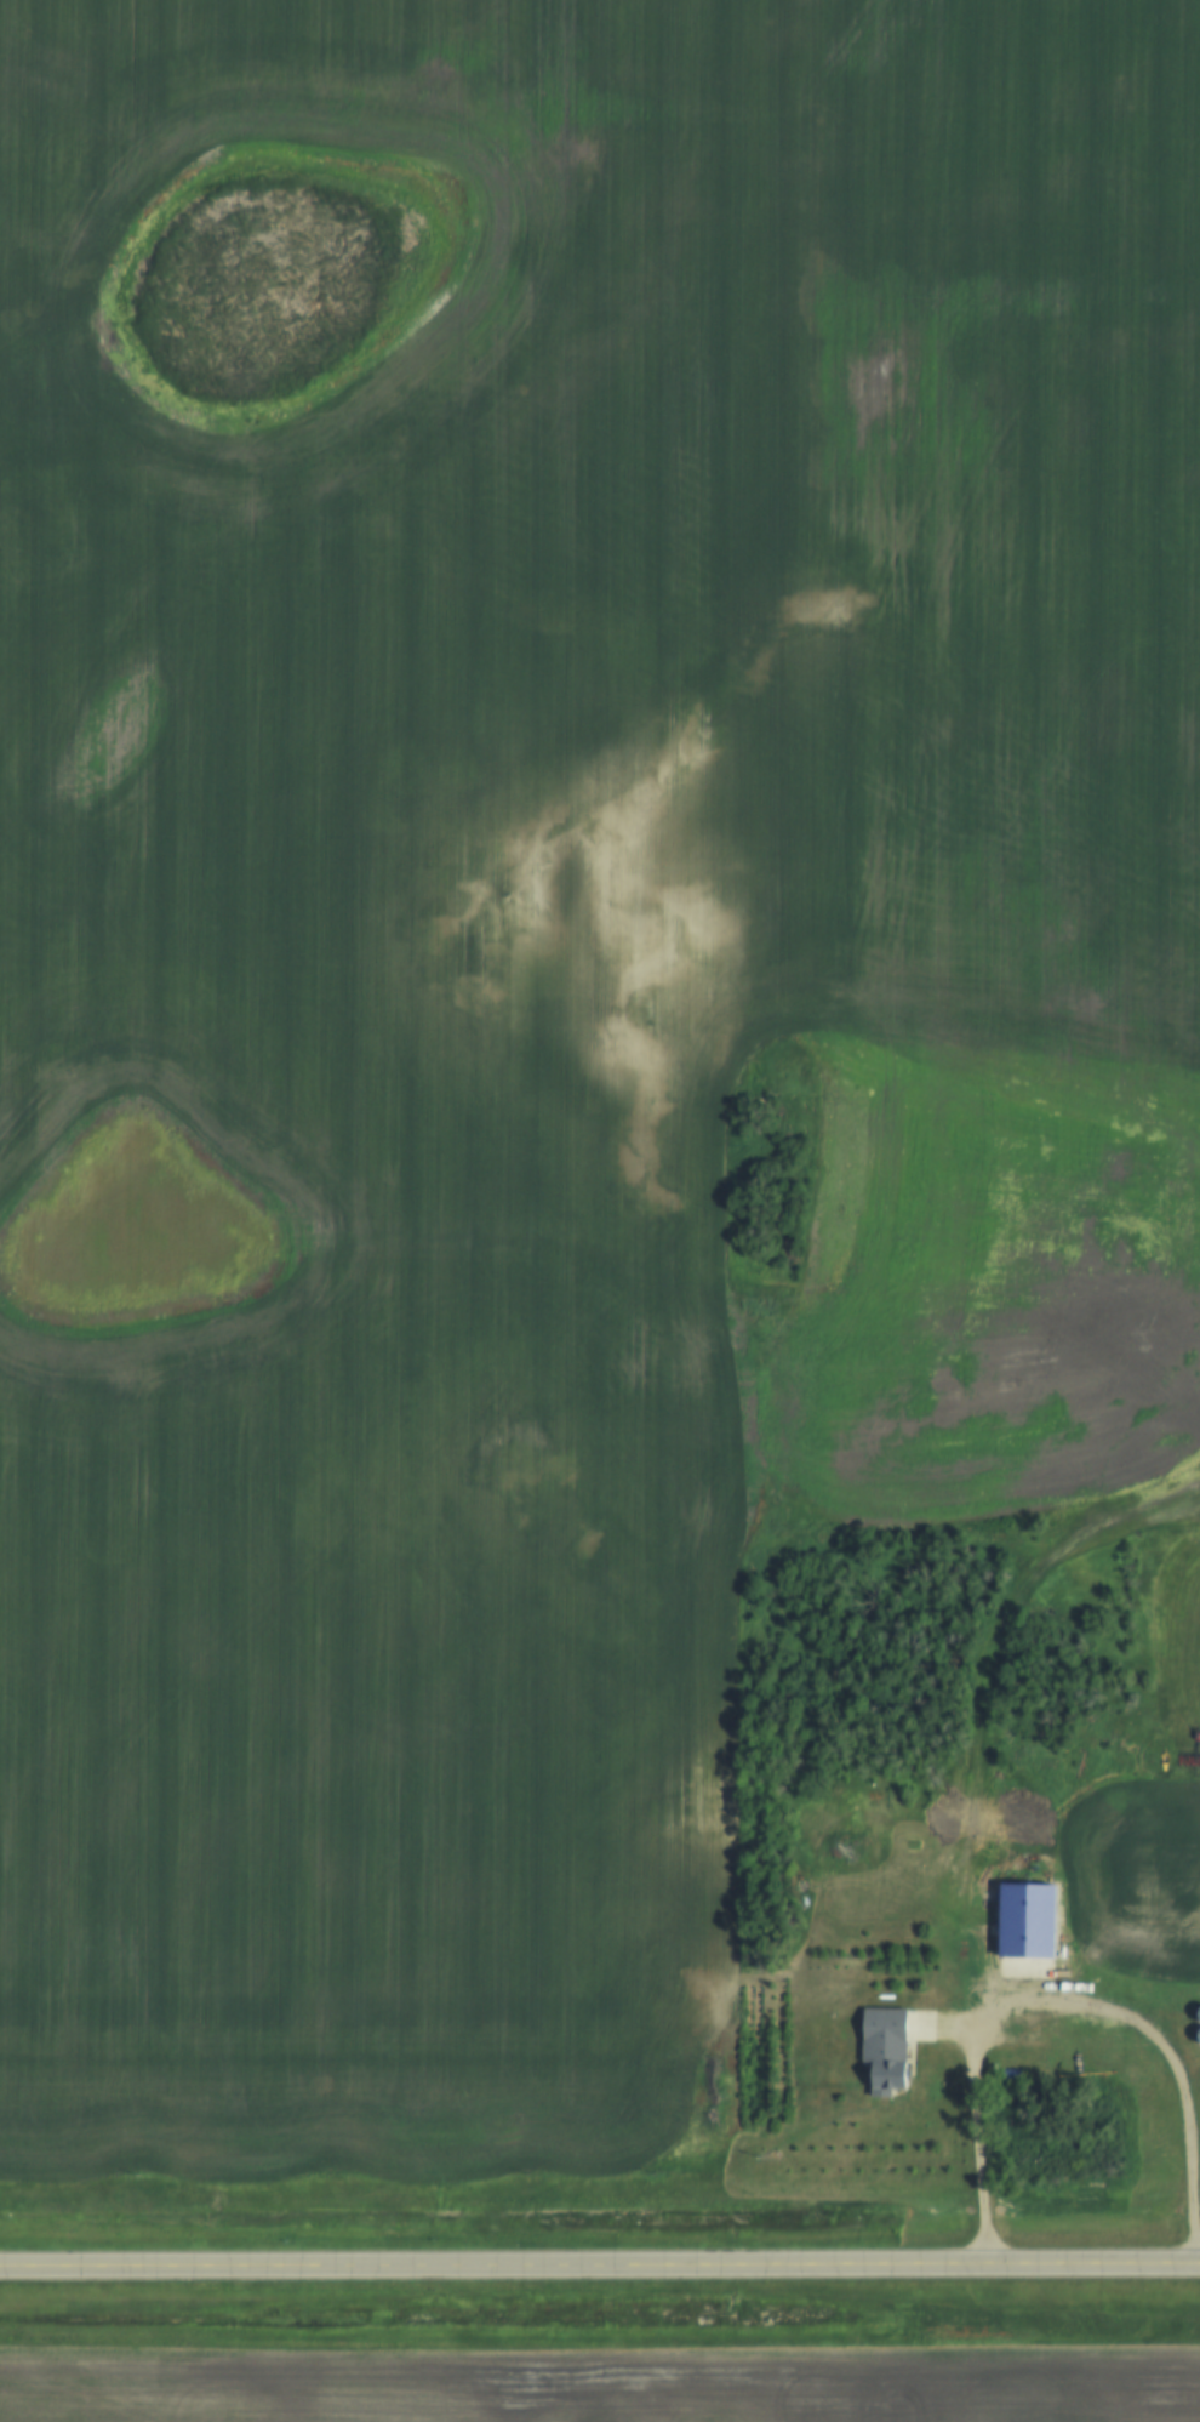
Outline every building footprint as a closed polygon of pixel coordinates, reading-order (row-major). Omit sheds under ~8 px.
[(998,1884),(1053,1886),(1051,1957),(995,1956),(998,1884)] [(862,2008),(904,2008),(904,2090),(891,2090),(891,2097),(870,2097),(870,2063),(862,2063),(862,2008)]
